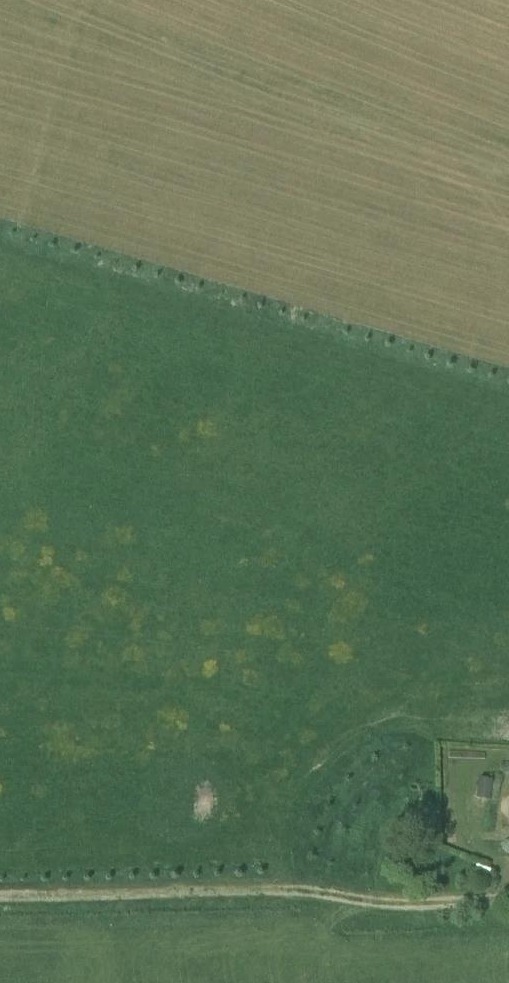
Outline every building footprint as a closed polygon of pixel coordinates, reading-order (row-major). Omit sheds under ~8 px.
[(490,792),(492,779),(479,778),(478,791),(490,792)]
